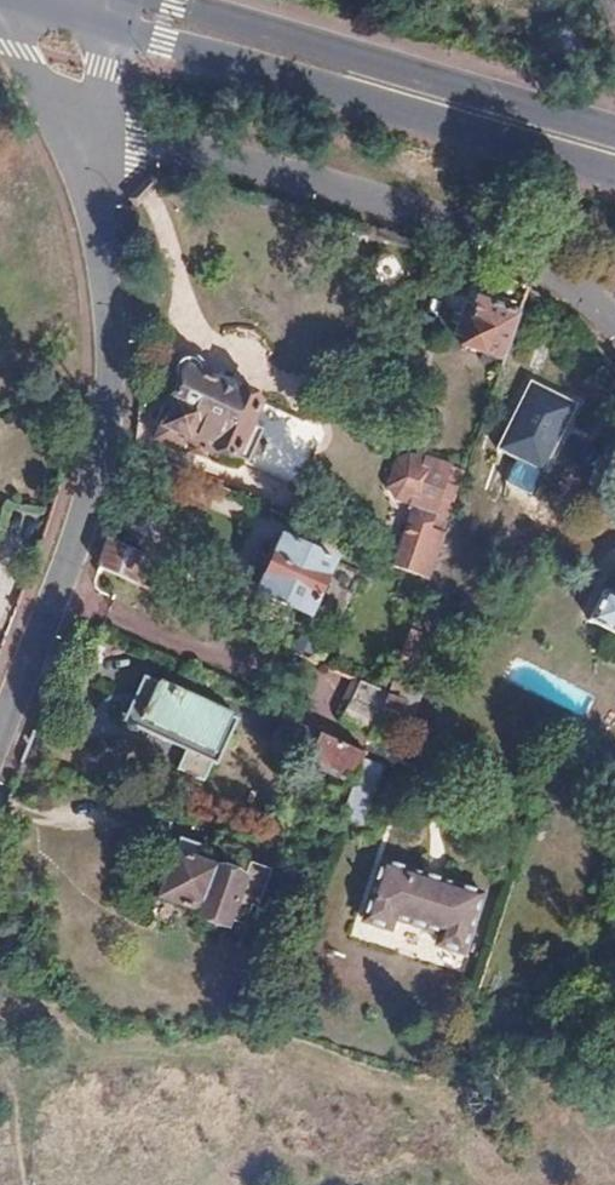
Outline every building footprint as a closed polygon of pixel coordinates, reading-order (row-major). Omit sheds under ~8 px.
[(502,364),(519,317),(477,303),(461,350),(502,364)] [(259,436),(262,428),(250,423),(259,401),(254,399),(257,393),(244,388),(241,392),(236,390),(233,394),(215,385),(217,381),(203,376),(203,374),(203,369),(201,364),(197,360),(192,358),(188,356),(182,357),(177,359),(172,364),(170,369),(169,373),(170,379),(174,384),(177,387),(169,406),(173,408),(167,423),(163,421),(154,440),(177,450),(181,443),(191,448),(195,439),(205,443),(200,452),(213,458),(216,451),(246,463),(250,455),(259,453),(262,445),(263,443),(259,436)] [(571,408),(530,386),(497,448),(515,457),(518,459),(535,468),(538,470),(571,408)] [(535,468),(518,459),(515,457),(506,474),(526,485),(535,468)] [(446,517),(460,472),(424,460),(410,505),(422,509),(446,517)] [(427,580),(448,518),(446,517),(422,509),(418,521),(410,518),(394,565),(427,580)] [(299,636),(332,561),(282,538),(278,542),(274,542),(270,544),(265,554),(272,557),(257,591),(251,589),(244,604),(251,607),(248,612),(256,616),(254,621),(267,627),(271,622),(299,636)] [(136,584),(146,560),(134,553),(107,541),(105,545),(98,567),(136,584)] [(257,591),(272,557),(265,554),(251,589),(257,591)] [(614,633),(614,594),(606,590),(591,621),(614,633)] [(429,638),(436,617),(416,610),(402,652),(398,662),(423,671),(434,640),(429,638)] [(234,720),(141,679),(124,719),(186,746),(175,771),(201,783),(210,763),(214,765),(234,720)] [(403,745),(421,692),(391,681),(389,686),(386,695),(373,735),(403,745)] [(373,735),(386,695),(357,683),(340,721),(358,729),(373,735)] [(312,759),(321,736),(305,728),(281,718),(269,749),(309,767),(312,759)] [(363,762),(365,754),(321,736),(312,759),(318,762),(315,769),(329,775),(332,769),(356,780),(363,762)] [(362,828),(382,768),(363,762),(356,780),(353,788),(342,820),(362,828)] [(339,829),(342,820),(333,817),(330,825),(339,829)] [(257,911),(269,871),(248,863),(243,879),(195,863),(200,847),(178,840),(166,873),(162,872),(158,877),(155,876),(150,889),(155,891),(152,897),(200,913),(197,919),(202,920),(203,922),(208,928),(213,931),(218,932),(222,931),(225,929),(228,929),(229,924),(244,929),(252,909),(257,911)] [(458,961),(478,901),(378,867),(358,927),(386,937),(390,926),(434,940),(430,952),(458,961)]
